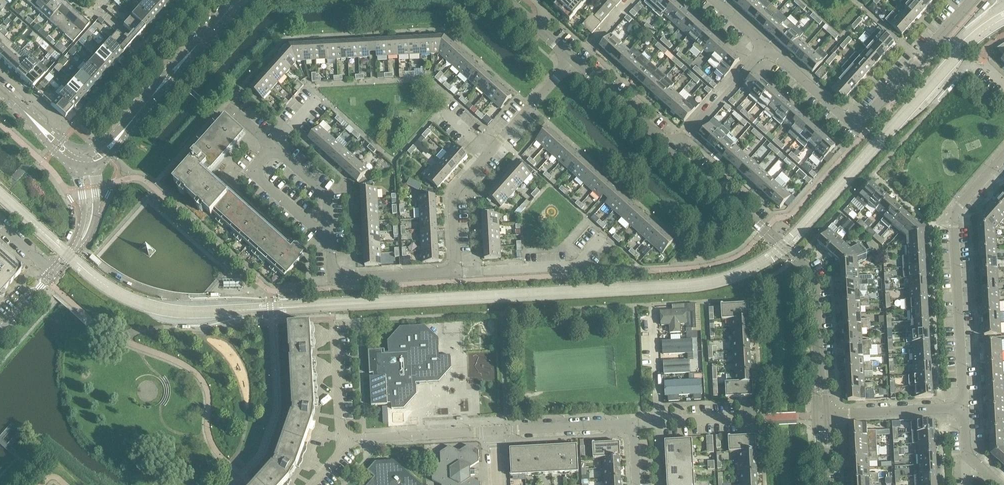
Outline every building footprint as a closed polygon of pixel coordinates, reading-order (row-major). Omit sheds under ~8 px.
[(32,6),(40,13),(52,0),(38,0),(32,6)] [(40,13),(48,21),(64,3),(61,0),(52,0),(40,13)] [(159,13),(145,0),(138,8),(152,21),(159,13)] [(161,0),(145,0),(159,13),(166,5),(161,0)] [(566,0),(559,0),(554,6),(570,20),(578,11),(566,0)] [(578,11),(586,1),(585,0),(566,0),(578,11)] [(661,0),(646,0),(644,3),(652,10),(661,0)] [(663,14),(674,2),(672,0),(661,0),(652,10),(661,17),(663,14)] [(740,7),(748,14),(759,2),(757,0),(746,0),(740,7)] [(771,5),(765,0),(760,0),(759,2),(748,14),(756,22),(771,5)] [(912,0),(903,0),(900,4),(904,8),(916,19),(924,11),(912,0)] [(928,0),(912,0),(924,11),(931,3),(928,0)] [(674,2),(663,14),(671,22),(682,9),(674,2)] [(64,3),(48,21),(56,28),(72,10),(64,3)] [(764,29),(779,12),(771,5),(756,22),(764,29)] [(152,21),(138,8),(131,16),(145,29),(152,21)] [(916,19),(904,8),(897,16),(909,27),(916,19)] [(682,9),(671,22),(679,29),(690,17),(682,9)] [(72,10),(56,28),(64,35),(80,17),(72,10)] [(772,36),(787,19),(779,12),(764,29),(772,36)] [(603,22),(602,22),(593,13),(587,19),(597,28),(603,22)] [(145,29),(131,16),(123,25),(132,33),(137,37),(145,29)] [(909,27),(897,16),(889,24),(902,35),(909,27)] [(80,17),(64,35),(73,42),(89,25),(80,17)] [(690,17),(679,29),(687,36),(699,24),(690,17)] [(597,28),(587,19),(582,25),(592,34),(597,28)] [(780,43),(791,31),(795,27),(787,19),(772,36),(780,43)] [(32,22),(30,25),(36,31),(39,28),(32,22)] [(699,24),(687,36),(696,43),(707,31),(699,24)] [(834,32),(825,25),(823,28),(831,35),(834,32)] [(701,54),(704,51),(715,38),(707,31),(696,43),(693,46),(701,54)] [(791,31),(780,43),(788,51),(799,38),(791,31)] [(117,32),(109,41),(123,53),(130,45),(125,40),(117,32)] [(882,32),(875,40),(887,51),(895,43),(882,32)] [(137,37),(132,33),(131,35),(125,40),(130,45),(136,39),(137,37)] [(622,44),(611,34),(599,46),(611,56),(622,44)] [(444,36),(430,37),(431,54),(438,53),(444,36)] [(444,36),(438,53),(444,58),(455,46),(444,36)] [(430,37),(419,38),(420,54),(431,54),(430,37)] [(663,37),(660,41),(670,49),(673,46),(663,37)] [(0,42),(0,58),(12,45),(4,38),(0,42)] [(408,38),(397,39),(398,55),(409,55),(408,38)] [(419,38),(408,38),(409,55),(420,54),(419,38)] [(715,38),(704,51),(712,58),(723,46),(715,38)] [(799,38),(788,51),(796,58),(807,45),(799,38)] [(387,39),(375,40),(376,57),(388,56),(387,39)] [(397,39),(387,39),(388,56),(398,55),(397,39)] [(369,40),(358,41),(359,58),(370,57),(369,40)] [(875,40),(868,48),(880,60),(887,51),(875,40)] [(123,53),(109,41),(102,49),(116,61),(123,53)] [(358,41),(347,42),(348,58),(359,58),(358,41)] [(336,42),(325,43),(326,59),(337,59),(336,42)] [(347,42),(336,42),(337,59),(348,58),(347,42)] [(314,43),(303,44),(304,60),(315,60),(314,43)] [(325,43),(314,43),(315,60),(326,59),(325,43)] [(665,54),(668,51),(658,43),(655,46),(665,54)] [(62,54),(64,52),(56,44),(54,47),(62,54)] [(303,44),(289,45),(297,61),(304,60),(303,44)] [(622,44),(611,56),(619,64),(630,51),(622,44)] [(0,58),(0,59),(8,66),(20,52),(12,45),(0,58)] [(289,45),(280,55),(292,66),(297,61),(289,45)] [(796,58),(804,65),(815,53),(807,45),(796,58)] [(455,46),(444,58),(452,65),(463,53),(455,46)] [(723,46),(712,58),(720,65),(731,53),(723,46)] [(16,73),(32,55),(24,48),(20,52),(8,66),(16,73)] [(627,71),(642,55),(634,48),(619,64),(627,71)] [(677,48),(673,52),(681,59),(684,56),(680,52),(678,49),(677,48)] [(813,73),(824,60),(828,56),(819,48),(815,53),(804,65),(813,73)] [(868,48),(860,57),(873,68),(880,60),(868,48)] [(116,61),(102,49),(95,57),(108,69),(116,61)] [(873,68),(860,57),(856,52),(849,61),(866,76),(873,68)] [(471,60),(463,53),(452,65),(460,73),(471,60)] [(731,53),(720,65),(728,73),(739,60),(731,53)] [(24,81),(36,67),(40,63),(32,55),(16,73),(24,81)] [(292,66),(280,55),(273,63),(285,74),(292,66)] [(635,78),(650,62),(642,55),(627,71),(635,78)] [(108,69),(95,57),(87,65),(101,77),(108,69)] [(479,67),(471,60),(460,73),(468,80),(479,67)] [(858,84),(866,76),(849,61),(841,69),(846,73),(858,84)] [(643,86),(658,69),(650,62),(635,78),(643,86)] [(273,63),(266,71),(278,82),(285,74),(273,63)] [(101,77),(87,65),(80,73),(94,85),(101,77)] [(823,66),(815,74),(821,80),(829,72),(823,66)] [(36,67),(24,81),(32,88),(44,74),(36,67)] [(476,87),(487,75),(479,67),(468,80),(476,87)] [(651,93),(666,77),(658,69),(643,86),(651,93)] [(266,71),(258,79),(271,90),(278,82),(266,71)] [(444,81),(441,78),(444,74),(441,71),(435,78),(441,84),(444,81)] [(697,84),(700,80),(691,72),(688,75),(697,84)] [(53,77),(49,73),(42,82),(46,86),(53,77)] [(94,85),(80,73),(73,81),(87,93),(94,85)] [(312,82),(321,81),(320,77),(316,77),(316,73),(312,73),(312,82)] [(754,73),(743,86),(751,93),(762,81),(754,73)] [(846,73),(839,81),(851,92),(858,84),(846,73)] [(495,82),(487,75),(476,87),(484,94),(495,82)] [(659,100),(670,88),(674,84),(666,77),(651,93),(659,100)] [(258,79),(251,88),(263,99),(271,90),(258,79)] [(294,89),(298,92),(304,85),(297,80),(294,83),(297,86),(294,89)] [(87,93),(73,81),(66,89),(80,101),(87,93)] [(762,81),(751,93),(759,101),(770,88),(762,81)] [(844,100),(851,92),(839,81),(831,89),(844,100)] [(446,82),(443,85),(449,91),(452,88),(446,82)] [(484,94),(492,101),(503,89),(495,82),(484,94)] [(670,88),(659,100),(667,107),(679,95),(670,88)] [(770,88),(759,101),(767,108),(778,95),(770,88)] [(80,101),(66,89),(59,97),(72,109),(80,101)] [(503,89),(492,101),(501,109),(512,97),(503,89)] [(679,95),(667,107),(676,115),(687,102),(679,95)] [(773,118),(786,103),(778,95),(767,108),(765,110),(773,118)] [(462,96),(459,100),(465,105),(468,102),(462,96)] [(72,109),(59,97),(51,105),(65,118),(72,109)] [(280,105),(283,108),(289,102),(285,99),(280,105)] [(687,102),(676,115),(684,122),(695,110),(687,102)] [(781,125),(783,122),(795,110),(786,103),(773,118),(781,125)] [(742,108),(739,112),(745,117),(748,113),(742,108)] [(795,110),(783,122),(792,130),(803,117),(795,110)] [(478,111),(475,114),(481,120),(484,117),(478,111)] [(740,122),(743,119),(737,114),(734,117),(740,122)] [(244,133),(225,116),(192,153),(196,156),(190,162),(190,164),(174,182),(211,215),(213,213),(285,277),(304,256),(304,253),(298,248),(295,252),(229,193),(225,194),(198,170),(204,163),(211,169),(244,133)] [(803,117),(792,130),(800,137),(811,124),(803,117)] [(710,123),(698,135),(707,143),(718,130),(710,123)] [(759,123),(756,127),(766,136),(769,132),(759,123)] [(804,148),(819,132),(811,124),(800,137),(796,140),(804,148)] [(308,138),(317,146),(328,133),(319,126),(308,138)] [(547,128),(536,140),(544,148),(555,135),(547,128)] [(431,132),(428,129),(408,152),(411,155),(431,132)] [(761,141),(764,138),(754,129),(751,132),(761,141)] [(718,130),(707,143),(715,150),(726,137),(718,130)] [(819,132),(808,144),(816,151),(827,139),(819,132)] [(328,133),(317,146),(325,153),(336,141),(328,133)] [(555,135),(544,148),(552,155),(563,143),(555,135)] [(726,137),(715,150),(723,157),(734,145),(726,137)] [(827,139),(816,151),(824,159),(835,146),(827,139)] [(336,141),(325,153),(333,160),(344,148),(336,141)] [(780,142),(777,146),(783,150),(785,147),(780,142)] [(563,143),(552,155),(560,162),(571,150),(563,143)] [(455,144),(448,153),(460,164),(467,156),(455,144)] [(734,145),(723,157),(731,164),(742,152),(734,145)] [(344,148),(333,160),(341,167),(352,155),(344,148)] [(778,156),(780,153),(775,148),(772,151),(778,156)] [(571,150),(560,162),(568,169),(579,157),(571,150)] [(742,152),(731,164),(739,172),(750,159),(742,152)] [(460,164),(448,153),(440,161),(453,172),(460,164)] [(791,153),(789,156),(799,165),(802,162),(791,153)] [(352,155),(341,167),(349,175),(360,162),(352,155)] [(579,157),(568,169),(576,177),(587,164),(579,157)] [(785,168),(788,165),(794,170),(797,167),(786,158),(784,161),(785,163),(783,166),(785,168)] [(750,159),(739,172),(747,179),(758,167),(750,159)] [(533,171),(521,160),(518,163),(531,174),(533,171)] [(453,172),(440,161),(433,169),(445,180),(453,172)] [(360,162),(349,175),(357,182),(368,170),(360,162)] [(531,174),(518,163),(511,171),(523,182),(531,174)] [(587,164),(576,177),(584,184),(595,172),(587,164)] [(758,167),(747,179),(755,186),(766,174),(758,167)] [(445,180),(433,169),(425,177),(428,180),(424,184),(428,187),(431,183),(438,189),(445,180)] [(523,182),(511,171),(504,179),(516,190),(523,182)] [(595,172),(584,184),(592,191),(603,179),(595,172)] [(766,174),(755,186),(763,193),(775,181),(766,174)] [(410,178),(408,184),(419,188),(421,182),(410,178)] [(516,190),(504,179),(496,187),(509,198),(516,190)] [(603,179),(592,191),(601,199),(603,196),(612,186),(603,179)] [(775,181),(763,193),(772,201),(783,188),(775,181)] [(859,195),(868,203),(880,190),(871,182),(859,195)] [(612,186),(603,196),(607,200),(616,190),(612,186)] [(509,198),(496,187),(489,196),(487,199),(490,202),(493,199),(501,207),(509,198)] [(361,189),(361,200),(378,199),(377,188),(361,189)] [(783,188),(772,201),(780,208),(791,196),(783,188)] [(616,190),(607,200),(605,203),(614,210),(625,198),(616,190)] [(880,190),(868,203),(876,210),(888,197),(880,190)] [(1003,194),(996,202),(1003,210),(1003,196),(1003,194)] [(419,197),(419,208),(436,207),(435,196),(419,197)] [(888,197),(876,210),(884,217),(896,204),(888,197)] [(625,198),(614,210),(622,217),(633,205),(625,198)] [(378,199),(361,200),(362,211),(378,210),(378,199)] [(996,202),(988,210),(1001,222),(1003,218),(1003,210),(996,202)] [(590,211),(585,206),(581,203),(578,207),(587,214),(590,211)] [(888,228),(892,225),(904,211),(896,204),(884,217),(880,221),(888,228)] [(633,205),(622,217),(630,225),(641,212),(633,205)] [(436,207),(419,208),(420,219),(436,218),(436,207)] [(843,211),(848,215),(853,220),(857,215),(852,211),(851,212),(846,207),(843,211)] [(378,210),(362,211),(362,222),(379,221),(378,210)] [(498,214),(487,215),(487,210),(483,211),(483,215),(482,215),(483,226),(499,225),(498,214)] [(1001,222),(988,210),(978,222),(995,228),(1001,222)] [(904,211),(892,225),(900,232),(912,219),(904,211)] [(641,212),(630,225),(638,232),(649,220),(641,212)] [(845,217),(841,213),(837,218),(841,222),(845,217)] [(436,218),(420,219),(420,230),(437,229),(436,218)] [(912,219),(900,232),(906,237),(927,227),(923,224),(920,227),(912,219)] [(649,220),(638,232),(646,239),(657,227),(649,220)] [(379,221),(362,222),(363,233),(380,232),(379,221)] [(995,228),(978,222),(979,238),(996,237),(995,228)] [(818,242),(826,250),(844,230),(846,227),(843,223),(840,227),(834,234),(829,229),(818,242)] [(499,225),(483,226),(483,237),(500,236),(499,225)] [(657,227),(646,239),(654,246),(665,234),(657,227)] [(927,227),(906,237),(907,245),(924,245),(924,233),(927,233),(927,227)] [(437,229),(420,230),(421,240),(438,239),(437,229)] [(844,230),(826,250),(834,257),(846,244),(841,240),(848,233),(844,230)] [(380,232),(363,233),(364,244),(380,243),(380,232)] [(665,234),(654,246),(662,254),(670,245),(673,248),(676,245),(673,242),(665,234)] [(500,236),(483,237),(484,248),(500,247),(500,236)] [(996,237),(979,238),(979,249),(996,248),(996,237)] [(438,239),(421,240),(422,251),(438,250),(438,239)] [(380,243),(364,244),(364,254),(381,253),(380,243)] [(840,263),(866,250),(860,244),(851,249),(846,244),(834,257),(840,263)] [(924,245),(907,245),(907,256),(925,255),(924,245)] [(500,247),(484,248),(484,259),(501,258),(500,247)] [(996,248),(979,249),(980,259),(997,259),(996,248)] [(0,250),(0,295),(20,273),(20,268),(0,250)] [(438,250),(422,251),(422,262),(439,262),(438,250)] [(867,260),(866,250),(840,263),(841,271),(858,270),(858,264),(867,260)] [(381,253),(364,254),(365,266),(381,265),(381,253)] [(925,266),(925,255),(907,256),(902,257),(903,268),(925,266)] [(997,259),(980,259),(980,270),(997,269),(997,259)] [(926,277),(925,266),(903,268),(903,278),(909,278),(926,277)] [(997,269),(980,270),(981,281),(998,280),(997,269)] [(858,270),(841,271),(841,281),(868,280),(872,280),(872,275),(859,276),(858,270)] [(926,277),(909,278),(909,289),(927,288),(926,277)] [(243,290),(243,279),(224,280),(224,290),(243,290)] [(868,280),(841,281),(842,292),(859,291),(859,286),(868,285),(868,280)] [(998,280),(981,281),(982,292),(998,291),(998,280)] [(927,288),(909,289),(910,300),(927,299),(927,288)] [(859,291),(842,292),(843,303),(869,302),(869,297),(860,298),(859,291)] [(998,291),(982,292),(982,303),(999,302),(998,291)] [(927,299),(910,300),(910,310),(928,310),(927,299)] [(869,302),(843,303),(843,314),(860,313),(860,307),(869,307),(869,302)] [(999,302),(982,303),(983,313),(1000,312),(999,302)] [(722,320),(731,319),(735,319),(735,304),(721,305),(722,320)] [(748,304),(735,304),(735,319),(748,318),(749,318),(748,304)] [(686,307),(660,308),(660,323),(669,323),(670,330),(680,330),(681,322),(686,322),(686,307)] [(928,310),(910,310),(911,321),(928,320),(928,310)] [(1000,312),(983,313),(983,324),(1000,323),(1000,312)] [(860,313),(843,314),(844,325),(870,323),(870,319),(861,319),(860,313)] [(748,318),(735,319),(731,319),(732,330),(749,329),(748,318)] [(928,320),(911,321),(912,332),(929,331),(928,320)] [(870,323),(844,325),(844,336),(862,335),(861,329),(870,328),(870,323)] [(1000,323),(983,324),(984,335),(1001,334),(1000,323)] [(288,325),(289,350),(291,350),(291,359),(290,359),(293,408),(294,408),(293,413),(292,413),(275,460),(277,460),(274,465),(273,464),(256,483),(259,484),(284,484),(290,479),(289,478),(291,475),(294,470),(295,467),(297,467),(313,420),(312,420),(313,416),(314,411),(314,407),(315,407),(312,358),(311,358),(311,349),(312,349),(310,324),(288,325)] [(376,353),(377,372),(377,376),(370,377),(371,405),(387,404),(387,403),(391,403),(392,409),(404,408),(416,394),(416,383),(439,381),(451,367),(450,355),(437,356),(437,351),(439,350),(438,338),(424,326),(400,327),(388,341),(389,353),(376,353)] [(749,329),(732,330),(733,340),(750,339),(749,329)] [(929,331),(912,332),(912,343),(930,342),(929,331)] [(862,335),(844,336),(845,346),(871,345),(871,340),(862,341),(862,335)] [(692,339),(662,339),(662,351),(692,351),(692,339)] [(750,339),(733,340),(733,351),(750,350),(750,339)] [(984,341),(985,352),(1002,351),(1001,340),(984,341)] [(930,342),(912,343),(913,354),(930,353),(930,342)] [(871,350),(871,345),(845,346),(846,357),(863,356),(870,356),(870,350),(871,350)] [(750,350),(733,351),(734,361),(751,360),(750,350)] [(1002,351),(985,352),(985,363),(1002,362),(1002,351)] [(930,353),(913,354),(913,364),(931,363),(930,353)] [(863,356),(846,357),(846,368),(872,367),(872,362),(863,362),(863,356)] [(689,359),(663,360),(664,372),(689,370),(689,359)] [(751,360),(734,361),(734,372),(752,371),(751,360)] [(1002,362),(985,363),(986,374),(1003,373),(1002,362)] [(931,363),(913,364),(914,375),(931,374),(931,363)] [(872,367),(846,368),(847,379),(864,378),(864,372),(873,372),(872,367)] [(752,371),(734,372),(735,382),(739,382),(752,381),(752,371)] [(1003,373),(986,374),(987,385),(1003,384),(1003,373)] [(931,374),(914,375),(909,375),(909,386),(914,386),(932,385),(931,374)] [(864,378),(847,379),(847,390),(874,388),(873,383),(864,384),(864,378)] [(691,380),(664,380),(664,392),(695,392),(695,385),(691,385),(691,380)] [(752,381),(739,382),(740,397),(753,396),(752,381)] [(725,383),(726,397),(740,397),(739,382),(735,382),(725,383)] [(987,385),(987,395),(1003,394),(1003,392),(1003,384),(987,385)] [(932,385),(914,386),(915,397),(933,396),(932,385)] [(874,388),(847,390),(848,401),(865,400),(865,394),(874,393),(874,388)] [(987,395),(988,406),(1003,405),(1003,394),(987,395)] [(988,406),(988,417),(1003,416),(1003,405),(988,406)] [(988,417),(989,428),(1003,427),(1003,416),(988,417)] [(916,421),(917,433),(934,432),(934,420),(916,421)] [(849,425),(850,436),(876,435),(876,430),(867,431),(867,424),(849,425)] [(989,428),(990,438),(1003,438),(1003,427),(989,428)] [(934,432),(917,433),(917,443),(935,442),(934,432)] [(877,446),(876,435),(850,436),(850,447),(877,446)] [(755,436),(742,437),(743,451),(756,450),(755,436)] [(729,452),(739,451),(743,451),(742,437),(728,437),(729,452)] [(990,438),(990,454),(1003,448),(1003,438),(990,438)] [(667,484),(694,484),(692,484),(691,475),(694,475),(693,458),(690,458),(690,449),(692,448),(692,439),(665,441),(667,484)] [(935,442),(917,443),(918,454),(935,453),(935,442)] [(593,458),(603,458),(607,458),(606,443),(593,444),(593,458)] [(620,443),(606,443),(607,458),(620,457),(620,443)] [(432,481),(442,484),(480,484),(480,483),(471,478),(470,475),(475,475),(475,470),(470,471),(470,468),(479,462),(478,450),(468,445),(459,451),(450,446),(440,453),(441,463),(432,469),(432,481)] [(569,473),(578,472),(577,445),(510,449),(511,476),(534,474),(534,472),(543,472),(543,474),(560,473),(560,471),(569,470),(569,473)] [(877,456),(877,446),(850,447),(851,458),(877,456)] [(990,454),(1002,465),(1003,463),(1003,448),(990,454)] [(756,450),(743,451),(739,451),(739,462),(756,461),(756,450)] [(935,453),(918,454),(919,465),(936,464),(935,453)] [(877,456),(851,458),(852,469),(869,468),(869,462),(878,461),(877,456)] [(620,457),(607,458),(603,458),(604,468),(620,467),(620,457)] [(367,471),(374,477),(368,484),(421,484),(394,461),(376,462),(367,471)] [(756,461),(739,462),(740,473),(757,472),(756,461)] [(936,464),(919,465),(919,476),(937,475),(936,464)] [(620,467),(604,468),(604,479),(621,478),(620,467)] [(869,468),(852,469),(852,479),(878,478),(878,473),(869,474),(869,468)] [(757,472),(740,473),(741,483),(757,482),(757,472)] [(937,475),(919,476),(914,476),(915,484),(937,484),(937,475)]
